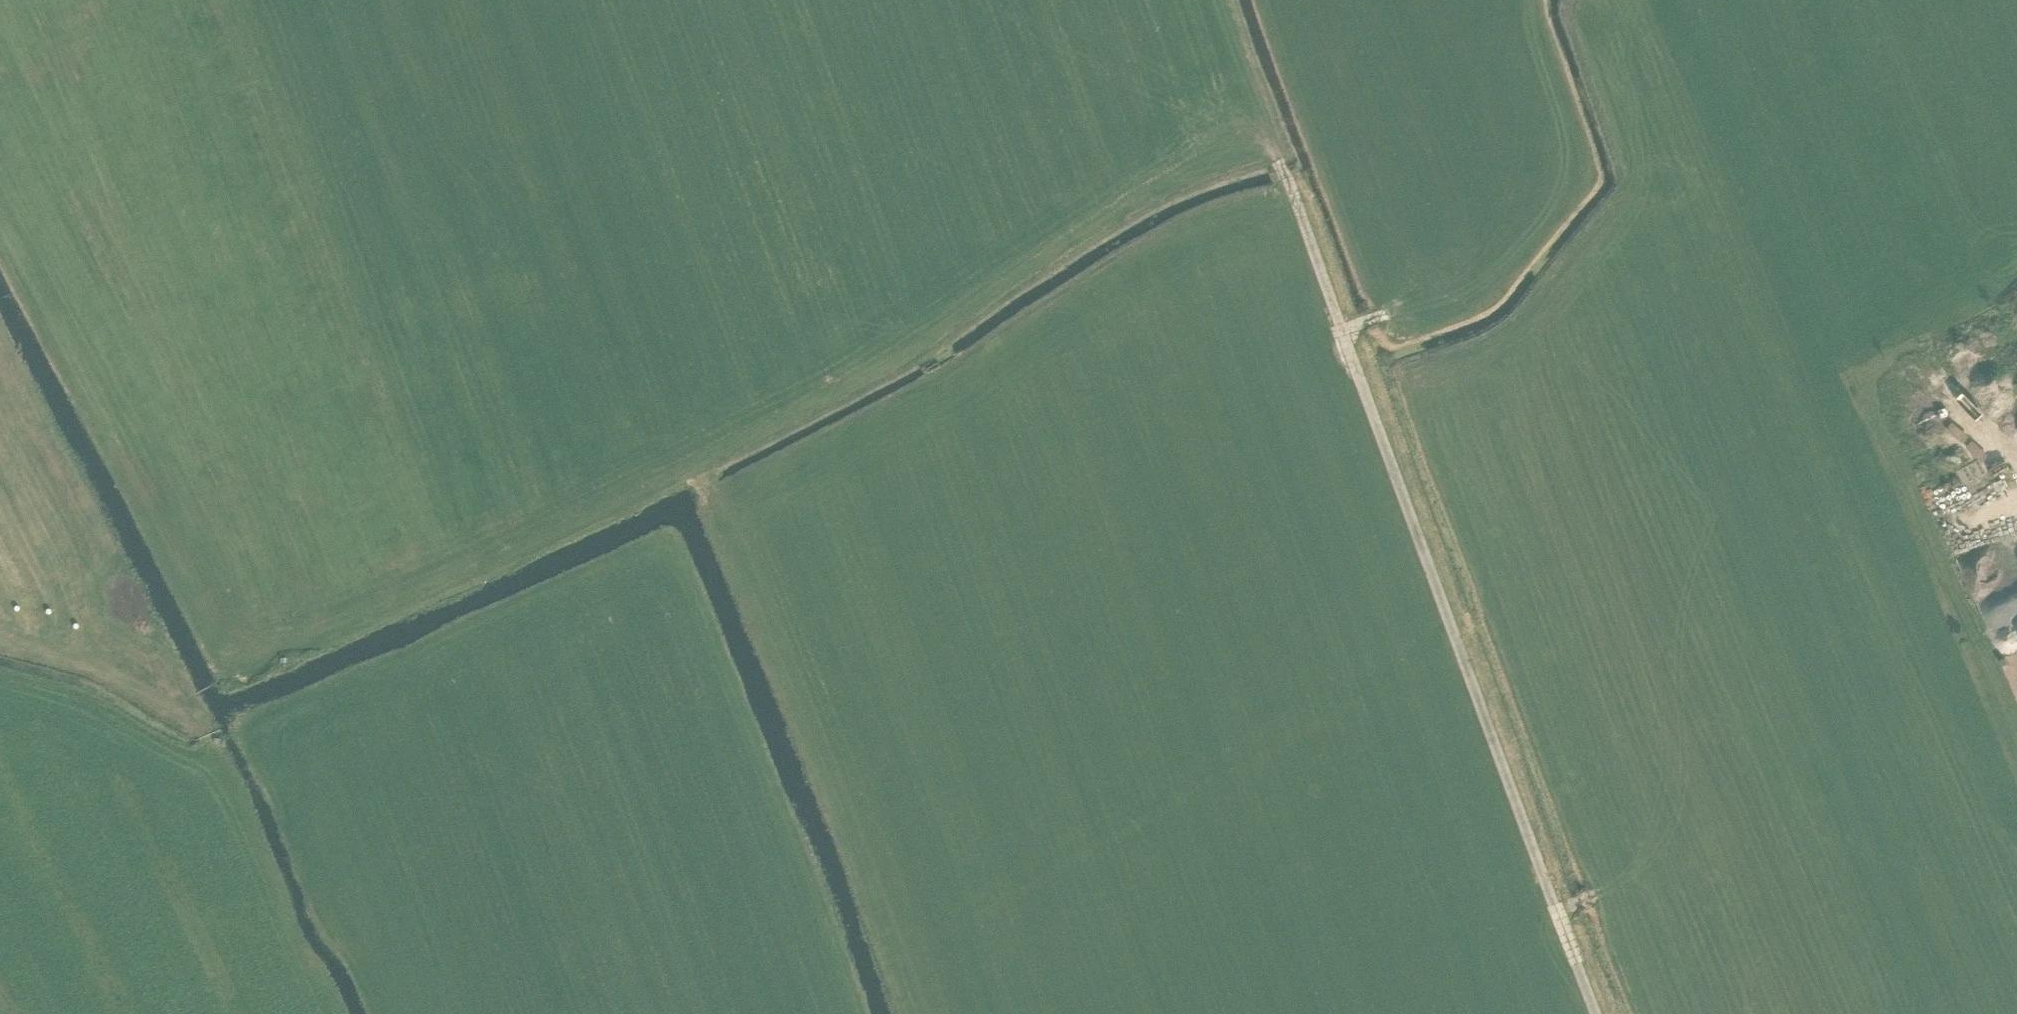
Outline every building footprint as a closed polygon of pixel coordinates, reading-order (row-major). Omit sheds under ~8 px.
[(1976,584),(1982,596),(1972,602),(1992,641),(2016,628),(2016,582),(2009,566),(1976,584)]
